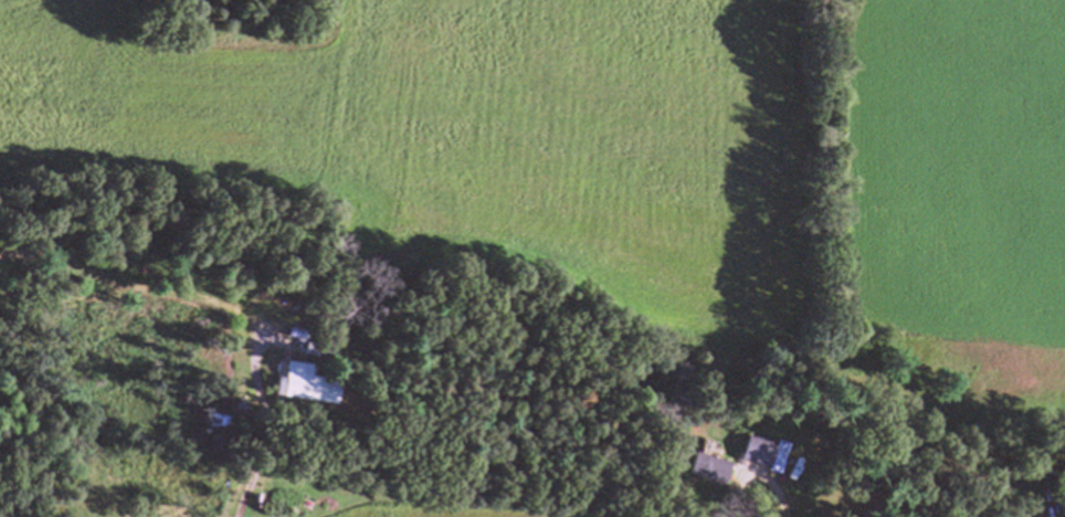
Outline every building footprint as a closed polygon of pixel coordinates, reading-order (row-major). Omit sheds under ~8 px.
[(333,398),(333,368),(280,367),(280,397),(333,398)] [(769,447),(742,435),(733,456),(760,468),(769,447)] [(724,464),(688,453),(681,475),(716,486),(724,464)]
